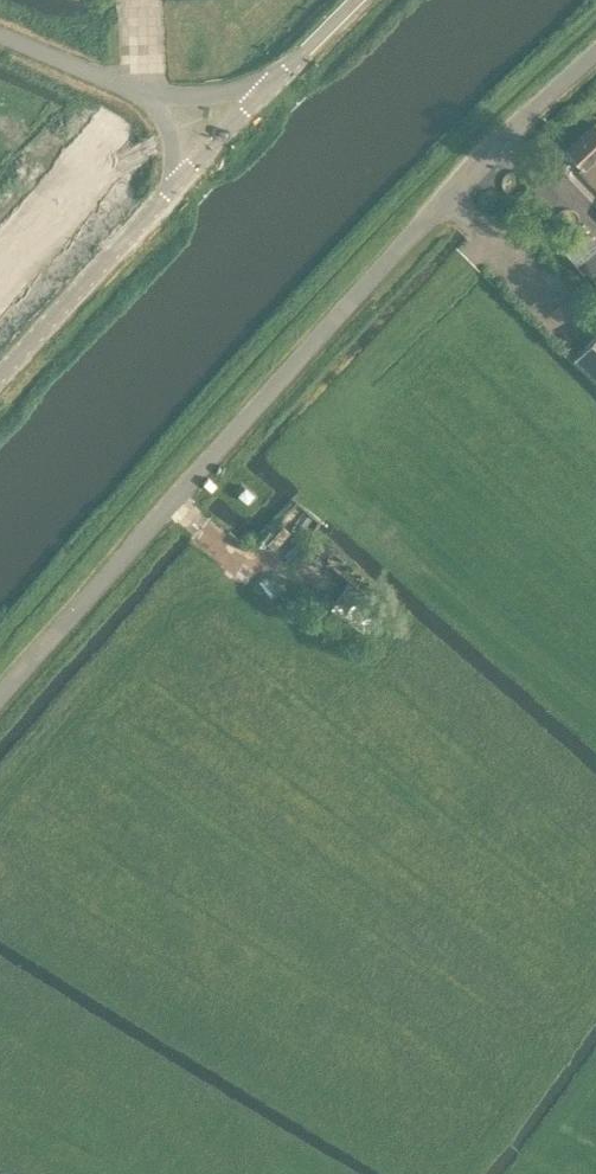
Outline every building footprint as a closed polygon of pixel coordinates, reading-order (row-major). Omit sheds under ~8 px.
[(594,123),(567,149),(583,167),(580,170),(595,187),(595,125),(594,123)] [(586,233),(568,249),(595,280),(595,244),(586,233)] [(572,358),(595,381),(595,333),(572,358)] [(385,611),(348,583),(328,608),(365,636),(385,611)]
